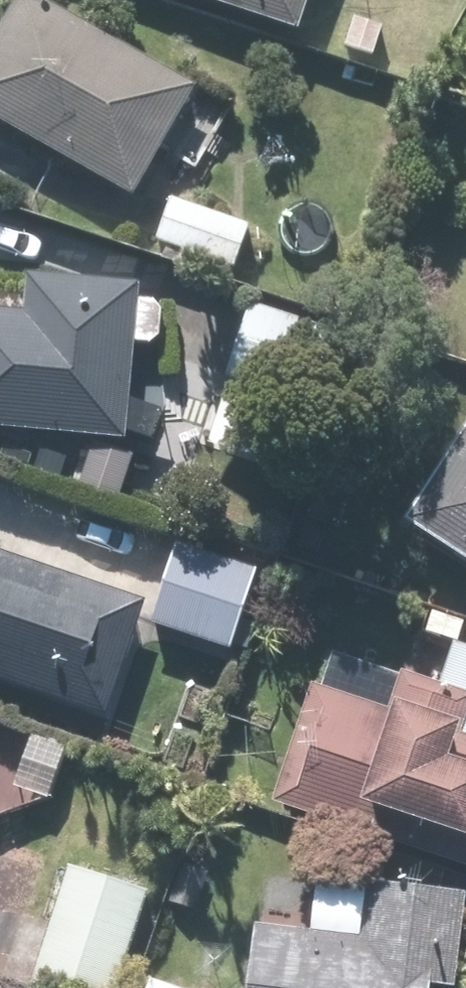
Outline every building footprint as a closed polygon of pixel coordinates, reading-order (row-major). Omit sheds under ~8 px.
[(0,41),(0,122),(138,201),(202,89),(47,0),(23,0),(0,41)] [(301,37),(313,0),(191,0),(301,37)] [(260,229),(176,197),(158,243),(242,275),(260,229)] [(134,490),(143,343),(164,344),(166,306),(147,305),(148,286),(31,278),(30,296),(0,295),(0,481),(134,490)] [(359,336),(260,297),(231,371),(330,409),(359,336)] [(404,510),(465,552),(465,418),(404,510)] [(185,539),(154,621),(234,651),(265,569),(185,539)] [(105,717),(146,604),(0,551),(0,679),(105,717)] [(339,649),(326,690),(313,685),(276,802),(465,860),(465,644),(459,641),(446,683),(339,649)] [(219,867),(183,854),(166,901),(202,914),(219,867)] [(70,863),(36,985),(48,987),(124,987),(153,886),(70,863)] [(245,921),(241,987),(433,987),(433,984),(465,986),(465,974),(465,892),(318,884),(316,925),(245,921)] [(153,978),(150,987),(187,987),(153,978)]
